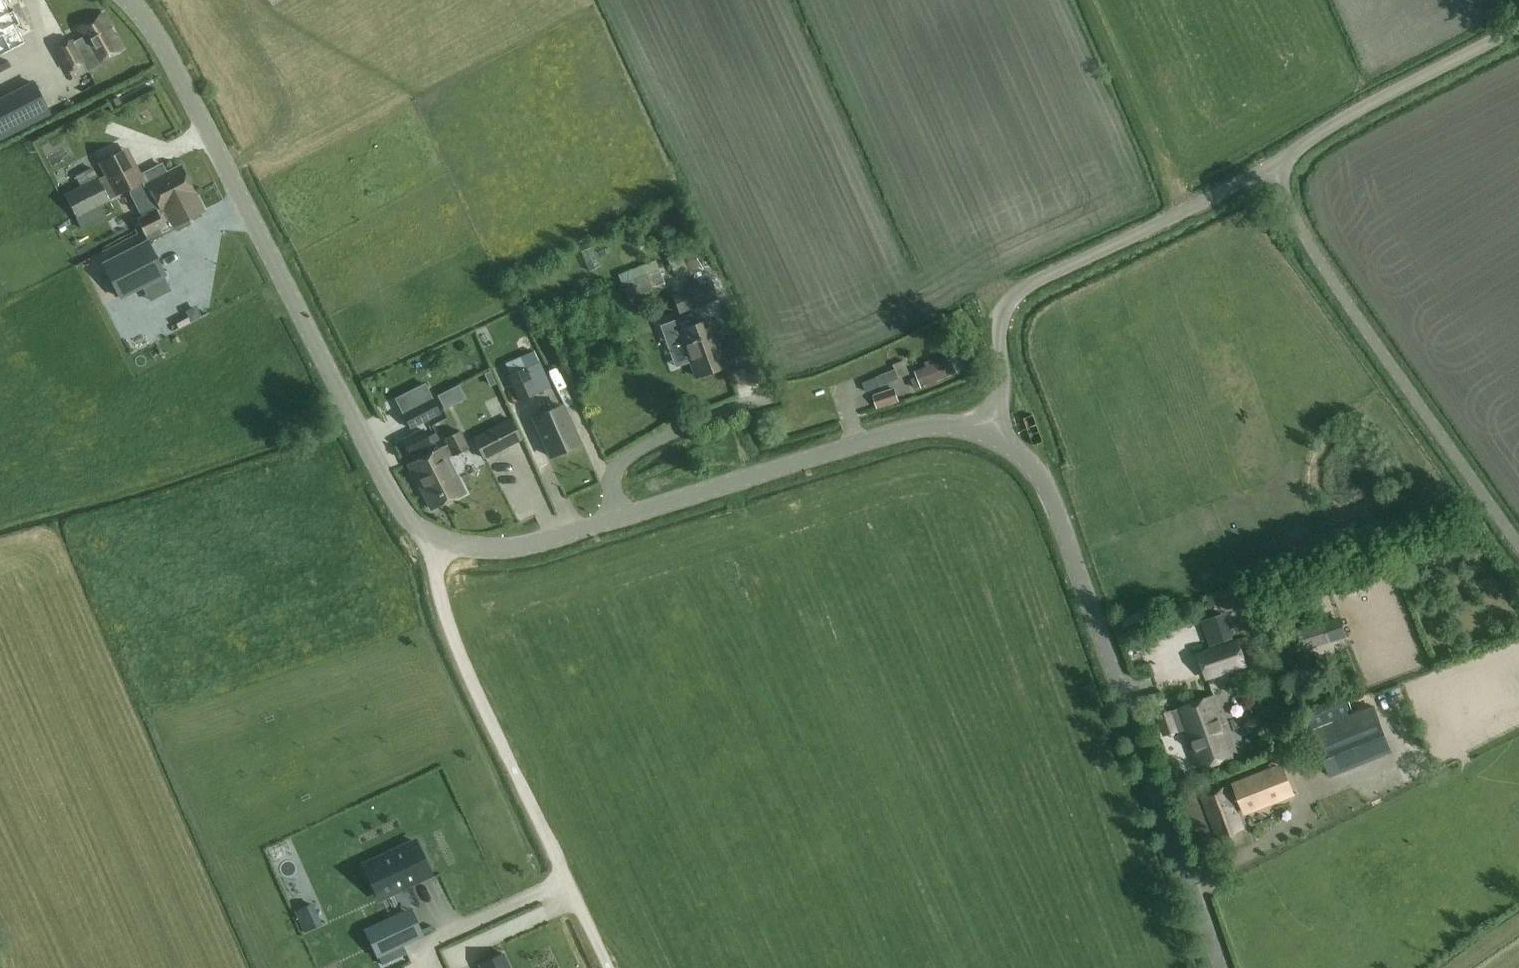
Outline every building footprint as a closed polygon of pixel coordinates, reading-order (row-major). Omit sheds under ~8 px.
[(5,0),(0,0),(0,55),(26,42),(18,25),(21,23),(14,9),(10,10),(5,0)] [(57,46),(69,70),(83,62),(88,71),(101,64),(99,61),(123,48),(104,14),(77,28),(82,38),(73,42),(71,38),(57,46)] [(34,90),(0,108),(0,146),(50,120),(34,90)] [(116,106),(121,103),(118,96),(112,98),(116,106)] [(109,198),(132,186),(140,182),(138,176),(124,150),(101,161),(107,174),(99,178),(99,177),(65,194),(77,216),(110,199),(109,198)] [(142,214),(155,207),(158,209),(161,207),(162,210),(195,193),(181,165),(166,173),(162,164),(138,176),(140,182),(132,186),(134,188),(130,190),(130,191),(131,191),(142,212),(142,213),(142,214)] [(92,165),(69,176),(75,188),(98,177),(92,165)] [(162,210),(161,207),(158,209),(138,219),(146,235),(159,228),(161,232),(204,210),(195,193),(162,210)] [(163,274),(165,273),(149,241),(103,264),(120,296),(143,284),(163,274)] [(651,288),(645,273),(621,284),(627,299),(651,288)] [(171,289),(163,274),(143,284),(151,300),(171,289)] [(679,312),(717,298),(710,279),(672,293),(679,312)] [(672,307),(669,298),(653,304),(656,313),(672,307)] [(185,311),(191,321),(200,316),(197,309),(192,307),(185,311)] [(708,320),(695,325),(690,313),(661,324),(676,364),(689,359),(695,375),(725,364),(708,320)] [(916,371),(918,376),(912,379),(916,387),(922,385),(923,387),(927,385),(926,384),(956,371),(950,358),(916,371)] [(544,376),(539,361),(526,367),(508,375),(519,401),(538,392),(550,386),(544,376)] [(877,376),(881,386),(900,378),(900,377),(896,369),(896,368),(877,376)] [(410,427),(440,412),(425,383),(395,398),(410,427)] [(460,384),(438,395),(445,409),(466,398),(460,384)] [(878,406),(897,399),(894,388),(874,395),(878,406)] [(560,404),(533,417),(550,455),(579,442),(568,418),(566,419),(560,404)] [(484,458),(521,439),(510,418),(474,437),(484,458)] [(411,453),(414,460),(408,463),(431,508),(464,492),(446,457),(453,453),(453,455),(468,448),(459,430),(444,437),(448,444),(441,447),(423,456),(420,449),(430,443),(423,429),(402,439),(410,454),(411,453)] [(1184,632),(1202,631),(1201,604),(1169,605),(1170,623),(1183,623),(1184,632)] [(1230,638),(1222,614),(1203,620),(1211,645),(1230,638)] [(1304,650),(1338,639),(1331,619),(1297,630),(1304,650)] [(1207,679),(1246,666),(1237,638),(1198,651),(1207,679)] [(1237,755),(1215,695),(1159,715),(1165,734),(1184,727),(1199,769),(1237,755)] [(1313,730),(1331,775),(1391,752),(1374,707),(1313,730)] [(351,736),(345,750),(356,754),(361,740),(351,736)] [(1241,801),(1246,812),(1285,796),(1273,766),(1234,782),(1236,789),(1241,801)] [(1234,804),(1241,801),(1236,789),(1229,792),(1226,785),(1226,786),(1201,795),(1218,837),(1243,827),(1234,804)] [(379,898),(430,874),(415,841),(364,865),(379,898)] [(305,932),(320,925),(310,903),(295,910),(305,932)] [(422,935),(411,909),(366,930),(378,955),(422,935)] [(503,953),(479,964),(481,967),(510,967),(503,953)]
